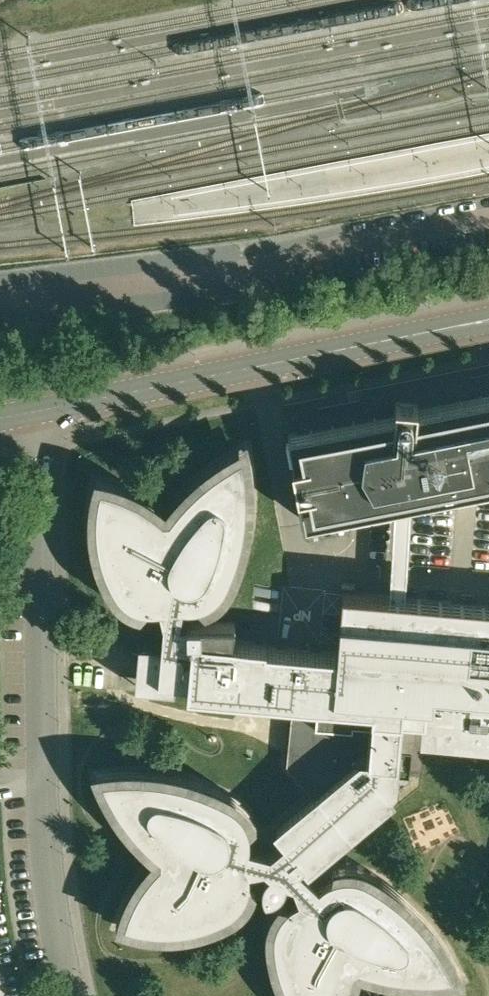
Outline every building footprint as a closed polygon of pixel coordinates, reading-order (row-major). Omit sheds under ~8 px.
[(419,407),(420,402),(398,400),(396,411),(290,432),(296,461),(294,462),(300,492),(301,491),(307,520),(397,503),(389,594),(344,591),(339,651),(304,647),(266,644),(266,642),(232,638),(234,625),(178,628),(183,606),(189,606),(192,606),(195,606),(199,605),(202,604),(205,603),(208,602),(211,600),(214,598),(217,596),(219,593),(222,591),(224,588),(225,585),(227,582),(228,579),(230,575),(233,568),(235,561),(237,554),(239,547),(241,539),(242,532),(244,525),(244,518),(245,510),(245,503),(246,496),(245,488),(245,481),(244,473),(243,467),(241,456),(232,461),(226,465),(219,469),(213,474),(207,478),(202,483),(195,489),(190,495),(185,500),(180,506),(175,511),(170,519),(163,519),(158,515),(153,511),(148,508),(143,504),(138,501),(133,498),(127,496),(121,493),(116,491),(110,490),(100,487),(99,496),(98,502),(97,508),(97,514),(97,520),(97,526),(98,532),(98,538),(100,545),(101,551),(103,557),(105,563),(107,568),(109,574),(112,579),(115,584),(118,589),(121,593),(123,596),(125,598),(128,600),(131,602),(134,603),(137,605),(140,606),(143,607),(146,607),(150,608),(160,607),(163,622),(161,646),(139,644),(135,680),(135,687),(175,690),(175,681),(188,683),(187,691),(200,692),(199,699),(292,707),(286,765),(314,798),(277,829),(286,840),(271,853),(259,862),(248,847),(249,841),(250,838),(249,834),(249,831),(248,828),(247,824),(246,821),(245,818),(243,815),(241,812),(239,810),(236,807),(234,805),(231,803),(228,801),(225,800),(221,798),(214,795),(207,792),(200,789),(193,787),(186,785),(179,783),(172,781),(165,780),(157,779),(150,778),(143,777),(135,777),(128,777),(121,777),(114,778),(103,779),(108,789),(111,794),(114,801),(118,807),(122,813),(125,816),(129,822),(134,828),(138,833),(143,839),(149,844),(154,849),(161,855),(161,861),(157,866),(153,870),(149,875),(145,880),(142,885),(139,890),(136,895),(133,900),(130,906),(128,913),(125,922),(134,924),(140,925),(146,926),(152,927),(158,928),(164,928),(170,928),(176,928),(182,927),(189,926),(195,925),(201,923),(206,922),(212,920),(218,917),(223,915),(230,911),(232,910),(235,908),(237,905),(240,903),(242,900),(244,897),(245,895),(246,892),(248,888),(248,885),(249,882),(249,879),(249,870),(264,867),(269,872),(268,873),(266,875),(265,877),(264,880),(263,882),(262,884),(262,887),(262,889),(262,892),(263,894),(264,896),(265,899),(265,900),(268,899),(270,899),(272,898),(275,897),(277,896),(279,895),(281,893),(282,891),(284,889),(285,887),(286,885),(286,883),(287,881),(293,883),(299,898),(296,899),(293,901),(290,903),(288,905),(285,907),(283,910),(281,913),(279,915),(278,918),(277,921),(276,925),(275,928),(274,931),(274,935),(274,936),(274,942),(275,948),(276,954),(277,960),(279,965),(280,971),(281,972),(283,978),(285,984),(288,989),(291,994),(292,995),(343,995),(345,992),(347,987),(349,981),(350,978),(351,975),(353,968),(359,965),(365,967),(372,969),(379,971),(386,972),(393,973),(401,975),(408,975),(415,976),(423,976),(424,976),(430,976),(436,976),(443,975),(453,974),(450,965),(448,960),(446,954),(443,949),(440,944),(437,938),(433,933),(430,929),(426,924),(421,919),(417,915),(412,911),(407,907),(373,883),(368,879),(359,876),(351,874),(344,874),(336,875),(324,881),(318,886),(299,867),(302,864),(306,868),(318,859),(392,797),(388,791),(394,786),(401,718),(425,720),(424,731),(442,732),(442,737),(488,741),(488,604),(405,596),(413,500),(488,485),(488,393),(419,407)]
